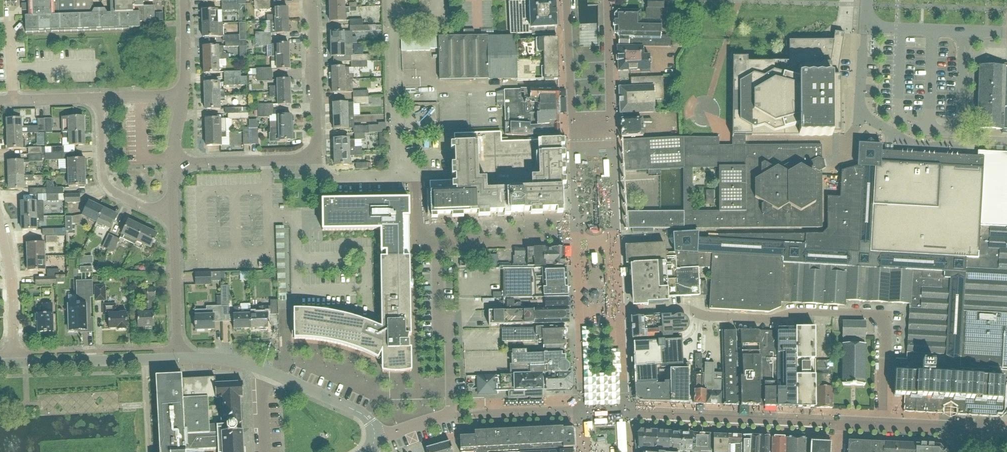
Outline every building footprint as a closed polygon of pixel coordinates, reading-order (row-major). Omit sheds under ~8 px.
[(28,4),(26,4),(26,11),(29,11),(29,16),(26,17),(26,22),(26,32),(27,32),(140,28),(140,22),(144,22),(144,23),(155,23),(155,6),(144,7),(144,3),(143,0),(110,0),(111,14),(108,14),(105,9),(94,10),(93,8),(93,0),(28,0),(28,4)] [(330,9),(345,8),(345,0),(330,0),(330,9)] [(554,36),(556,36),(555,28),(557,28),(556,0),(544,1),(544,0),(509,0),(509,4),(511,35),(532,34),(532,37),(554,36)] [(614,26),(614,28),(615,28),(615,33),(614,33),(618,37),(619,37),(619,45),(629,45),(629,44),(633,44),(633,47),(671,47),(671,38),(671,37),(664,37),(661,37),(661,23),(664,23),(664,3),(647,3),(647,19),(640,19),(640,12),(619,11),(615,15),(615,21),(614,21),(614,23),(615,23),(615,26),(614,26)] [(270,21),(288,21),(288,8),(275,8),(275,16),(267,16),(267,21),(270,21)] [(345,8),(330,9),(330,22),(345,22),(345,14),(350,14),(350,13),(357,13),(357,10),(359,10),(359,8),(349,8),(345,8)] [(202,24),(218,24),(218,10),(202,11),(202,24)] [(271,34),(275,34),(285,34),(289,33),(288,21),(270,21),(270,28),(270,33),(255,33),(255,40),(271,39),(271,34)] [(218,37),(218,24),(202,24),(203,38),(218,37)] [(352,38),(344,38),(344,32),(331,33),(331,45),(353,44),(352,38)] [(827,41),(789,42),(789,63),(748,63),(748,58),(733,58),(733,61),(732,138),(732,146),(719,146),(719,138),(675,139),(623,140),(625,172),(651,171),(651,172),(652,173),(653,174),(654,174),(655,174),(656,174),(657,173),(657,172),(658,172),(658,171),(658,170),(683,169),(683,212),(628,212),(628,229),(633,229),(633,233),(645,233),(645,229),(822,228),(822,171),(825,169),(824,160),(822,160),(822,145),(745,146),(745,136),(799,136),(803,137),(807,136),(811,137),(816,136),(820,137),(824,136),(828,137),(832,135),(832,134),(840,134),(840,77),(837,77),(844,34),(835,33),(833,46),(827,46),(827,41)] [(504,79),(516,79),(516,37),(488,38),(488,36),(439,37),(439,38),(402,39),(402,52),(403,52),(430,51),(430,49),(439,49),(439,81),(494,79),(504,79)] [(516,37),(516,79),(517,79),(517,81),(536,81),(559,81),(558,59),(556,59),(555,40),(517,41),(516,37)] [(271,57),(289,57),(289,44),(272,45),(272,46),(267,47),(267,57),(271,57)] [(353,44),(331,45),(331,57),(333,57),(334,63),(351,62),(351,56),(353,56),(353,44)] [(224,54),(224,46),(203,47),(204,60),(219,60),(229,60),(229,54),(224,54)] [(617,47),(618,71),(641,71),(641,73),(650,73),(649,70),(650,70),(650,56),(643,56),(643,47),(617,47)] [(987,47),(986,55),(1005,56),(1005,48),(987,47)] [(272,69),(277,69),(277,70),(290,69),(289,57),(271,57),(272,69)] [(219,74),(219,60),(204,60),(204,74),(219,74)] [(978,106),(977,129),(1000,130),(1000,131),(1006,131),(1006,64),(1004,64),(1004,68),(979,67),(978,106)] [(345,68),(332,68),(332,81),(353,80),(354,80),(354,75),(350,75),(349,68),(345,68)] [(241,78),(224,78),(224,86),(247,86),(247,77),(241,77),(241,78)] [(620,87),(619,87),(620,114),(621,114),(654,113),(653,100),(664,100),(663,77),(631,78),(631,87),(620,88),(620,87)] [(269,87),(269,93),(290,92),(290,80),(277,80),(277,87),(269,87)] [(353,80),(332,81),(333,93),(345,93),(353,93),(353,92),(353,80)] [(225,90),(220,90),(220,83),(204,83),(205,97),(225,96),(225,90)] [(560,126),(559,113),(537,114),(530,115),(530,113),(527,113),(526,104),(522,104),(521,90),(504,91),(505,106),(506,123),(505,123),(505,124),(531,125),(531,127),(535,128),(546,128),(547,127),(560,126)] [(521,90),(522,104),(526,104),(527,113),(530,113),(530,115),(537,114),(559,113),(559,106),(559,90),(522,90),(521,90)] [(269,99),(277,99),(278,105),(291,105),(290,92),(269,93),(269,99)] [(225,96),(205,97),(205,106),(205,110),(221,110),(220,102),(225,102),(225,96)] [(353,103),(348,103),(333,104),(333,117),(354,116),(353,105),(353,103)] [(270,123),(270,129),(292,128),(291,122),(294,121),(294,117),(291,117),(291,115),(278,116),(278,122),(270,123)] [(354,122),(354,116),(333,117),(334,130),(348,129),(348,122),(354,122)] [(84,117),(69,118),(63,118),(63,133),(70,133),(69,132),(84,132),(84,117)] [(7,120),(8,135),(25,134),(39,134),(39,133),(45,132),(45,119),(38,120),(38,127),(22,128),(21,119),(7,120)] [(220,119),(212,119),(206,119),(206,133),(226,132),(225,119),(220,119)] [(651,119),(622,121),(622,127),(621,127),(622,138),(643,137),(642,123),(651,123),(651,119)] [(560,136),(560,126),(547,127),(546,128),(535,128),(531,127),(531,125),(505,124),(505,129),(505,136),(516,136),(516,134),(538,135),(538,137),(560,136)] [(292,128),(270,129),(270,135),(279,134),(279,141),(292,141),(292,140),(295,140),(295,134),(292,134),(292,128)] [(85,146),(84,132),(69,132),(70,133),(63,133),(63,139),(70,139),(70,146),(85,146)] [(226,132),(206,133),(206,146),(222,146),(221,139),(221,134),(226,134),(226,132)] [(454,134),(455,172),(456,181),(430,182),(431,211),(431,216),(497,213),(496,194),(522,192),(523,212),(563,211),(562,191),(562,177),(565,175),(563,172),(562,163),(565,159),(561,157),(560,140),(509,142),(502,142),(501,138),(501,133),(454,134)] [(25,134),(8,135),(8,150),(26,149),(25,134)] [(349,152),(362,152),(362,148),(355,148),(355,140),(349,140),(349,139),(334,139),(334,141),(333,142),(333,146),(334,146),(334,153),(349,152)] [(857,166),(864,166),(863,188),(862,209),(861,220),(859,254),(805,251),(804,251),(804,246),(762,243),(718,241),(718,240),(698,239),(698,233),(697,233),(673,234),(674,243),(674,252),(702,253),(715,254),(756,256),(783,258),(783,263),(793,264),(815,265),(826,265),(836,266),(847,266),(858,267),(869,268),(902,269),(912,270),(945,272),(944,278),(951,279),(950,290),(949,301),(948,322),(947,344),(946,365),(940,365),(940,362),(906,360),(902,360),(902,365),(895,364),(895,365),(895,373),(894,395),(904,396),(904,407),(916,408),(944,409),(944,398),(951,399),(957,399),(956,415),(1000,418),(1001,417),(1002,417),(1006,412),(1006,315),(962,312),(964,280),(964,269),(965,260),(956,259),(869,254),(874,167),(879,167),(880,152),(881,152),(881,146),(870,145),(859,145),(857,166)] [(28,148),(28,155),(42,155),(42,154),(46,154),(45,148),(42,148),(42,147),(28,148)] [(362,156),(362,152),(349,152),(334,153),(335,166),(350,165),(349,157),(362,156)] [(977,157),(884,152),(881,152),(880,152),(879,167),(874,167),(869,254),(956,259),(957,244),(979,245),(980,227),(984,152),(978,152),(977,157)] [(984,152),(980,227),(991,227),(1006,228),(1006,153),(984,152)] [(68,173),(68,174),(85,173),(85,166),(87,166),(87,160),(85,160),(85,159),(68,160),(68,161),(66,161),(66,169),(60,170),(60,174),(68,173)] [(9,176),(24,176),(23,161),(9,162),(9,176)] [(841,171),(840,186),(863,188),(864,166),(857,166),(857,167),(841,171)] [(85,173),(68,174),(69,187),(80,187),(80,188),(85,188),(85,187),(86,187),(85,173)] [(24,176),(9,176),(10,190),(24,190),(24,183),(34,182),(34,176),(24,177),(24,176)] [(862,209),(863,188),(840,186),(840,198),(827,197),(827,207),(862,209)] [(496,194),(497,213),(523,212),(522,192),(496,194)] [(80,195),(66,196),(66,203),(80,203),(80,195)] [(409,199),(322,201),(323,231),(381,230),(381,253),(381,258),(405,257),(404,217),(409,217),(409,199)] [(22,218),(44,217),(43,205),(41,205),(41,202),(36,202),(22,203),(22,211),(19,211),(20,218),(22,218)] [(97,222),(103,209),(89,202),(82,216),(97,222)] [(827,207),(827,218),(861,220),(862,209),(827,207)] [(103,209),(97,222),(111,229),(118,215),(103,209)] [(65,217),(66,234),(76,234),(75,225),(75,224),(83,223),(82,215),(72,217),(65,217)] [(44,217),(22,218),(22,231),(38,230),(37,223),(45,222),(45,217),(44,217)] [(861,220),(827,218),(827,229),(822,234),(806,234),(805,251),(859,254),(861,220)] [(120,238),(134,245),(135,245),(143,227),(128,220),(120,238)] [(603,234),(599,223),(590,226),(594,237),(603,234)] [(158,234),(143,227),(135,245),(134,245),(134,246),(141,250),(143,244),(151,248),(158,234)] [(979,245),(957,244),(956,259),(965,260),(964,269),(999,271),(1000,260),(1000,249),(989,249),(991,227),(980,227),(979,245)] [(991,227),(989,249),(1000,249),(1006,250),(1006,228),(991,227)] [(102,247),(108,250),(114,237),(108,234),(102,247)] [(806,234),(762,235),(762,243),(804,246),(804,251),(805,251),(806,234)] [(718,241),(762,243),(762,235),(719,235),(718,240),(718,241)] [(114,237),(108,250),(113,253),(120,240),(114,237)] [(28,244),(28,258),(45,257),(45,244),(28,244)] [(527,249),(514,249),(515,257),(527,257),(527,264),(527,268),(535,268),(565,267),(564,248),(534,249),(527,249)] [(666,263),(666,258),(665,251),(632,253),(632,254),(630,259),(629,259),(629,265),(633,265),(666,263)] [(675,253),(675,257),(677,269),(698,268),(701,268),(702,253),(674,252),(674,253),(675,253)] [(715,254),(702,253),(701,268),(704,268),(711,268),(714,268),(715,254)] [(714,268),(711,268),(709,310),(753,312),(756,256),(715,254),(714,268)] [(780,308),(781,303),(780,303),(782,263),(783,263),(783,258),(756,256),(753,312),(769,313),(780,308)] [(46,271),(45,257),(28,258),(28,265),(27,265),(27,270),(29,270),(29,271),(46,271)] [(357,350),(362,352),(366,354),(370,356),(374,358),(378,360),(381,354),(382,354),(382,372),(385,373),(388,373),(391,374),(394,374),(397,374),(400,374),(403,373),(406,373),(409,372),(412,372),(411,349),(409,349),(409,342),(408,342),(409,336),(411,336),(411,288),(413,288),(413,282),(410,282),(410,257),(404,257),(381,258),(380,258),(381,328),(378,327),(376,326),(373,324),(368,322),(363,321),(358,319),(354,318),(349,316),(344,315),(339,314),(334,313),(329,312),(329,310),(323,309),(323,311),(318,311),(313,310),(308,310),(303,310),(299,308),(294,303),(294,340),(299,340),(304,340),(313,340),(318,341),(322,341),(327,342),(332,343),(337,344),(342,345),(347,347),(352,348),(357,350)] [(666,263),(633,265),(635,305),(668,303),(668,298),(700,296),(698,268),(677,269),(675,257),(666,258),(666,263)] [(1000,260),(999,271),(1006,271),(1006,261),(1000,260)] [(793,264),(783,263),(782,263),(780,303),(781,303),(791,303),(793,264)] [(791,303),(813,304),(815,265),(793,264),(791,303)] [(826,265),(815,265),(813,304),(823,305),(826,265)] [(836,266),(826,265),(823,305),(834,306),(835,293),(836,266)] [(858,267),(847,266),(845,294),(835,293),(834,306),(845,306),(846,301),(856,301),(858,267)] [(836,266),(835,293),(845,294),(847,266),(836,266)] [(869,268),(858,267),(856,301),(867,302),(869,268)] [(902,269),(869,268),(867,302),(900,304),(902,269)] [(503,299),(568,298),(567,289),(568,289),(567,286),(566,269),(544,269),(503,270),(503,299)] [(912,270),(902,269),(900,304),(910,304),(911,304),(911,299),(911,288),(912,270)] [(964,280),(1006,282),(1006,271),(999,271),(964,269),(964,280)] [(912,270),(911,288),(950,290),(951,279),(944,278),(945,272),(912,270)] [(196,273),(196,285),(211,285),(211,273),(196,273)] [(964,280),(962,312),(1006,315),(1006,282),(964,280)] [(78,292),(78,294),(78,296),(78,304),(77,304),(77,305),(69,305),(69,316),(70,316),(70,322),(69,322),(69,332),(78,331),(82,331),(82,325),(90,325),(90,320),(90,318),(90,310),(89,310),(89,305),(90,305),(89,297),(93,297),(92,282),(90,282),(87,282),(77,282),(78,292)] [(105,285),(94,285),(95,301),(106,301),(105,285)] [(222,316),(223,316),(230,316),(229,286),(221,286),(221,297),(222,316)] [(949,301),(950,290),(911,288),(911,299),(949,301)] [(144,313),(138,313),(138,327),(145,327),(146,329),(152,329),(152,327),(154,327),(154,313),(152,313),(152,298),(156,298),(155,289),(143,289),(144,313)] [(217,297),(217,306),(206,307),(206,310),(195,310),(195,323),(195,324),(195,326),(195,330),(215,330),(214,319),(223,319),(223,316),(222,316),(221,297),(217,297)] [(568,309),(568,298),(503,299),(503,310),(568,309)] [(910,304),(909,320),(948,322),(949,301),(911,299),(911,304),(910,304)] [(277,301),(271,301),(271,307),(260,307),(260,311),(257,311),(250,311),(251,329),(261,329),(262,330),(266,330),(267,328),(268,328),(268,315),(278,315),(277,301)] [(43,315),(41,316),(36,316),(36,322),(38,322),(39,333),(53,332),(53,304),(43,305),(43,315)] [(104,315),(109,315),(109,329),(118,329),(118,330),(127,330),(127,312),(120,313),(120,314),(118,314),(118,308),(114,308),(114,305),(104,305),(104,315)] [(251,329),(250,311),(245,311),(245,312),(241,312),(241,307),(236,307),(236,315),(233,315),(234,329),(251,329)] [(489,326),(569,324),(568,310),(545,310),(488,312),(489,326)] [(632,318),(633,339),(645,339),(657,338),(672,337),(672,335),(681,334),(682,334),(683,333),(684,333),(685,332),(686,331),(687,331),(687,330),(688,328),(688,327),(689,326),(689,325),(689,324),(688,323),(688,322),(688,320),(687,319),(686,319),(685,318),(684,317),(683,316),(682,316),(681,316),(680,316),(679,316),(678,316),(676,316),(675,317),(674,317),(673,318),(671,318),(670,316),(632,318)] [(908,337),(907,342),(947,344),(948,322),(909,320),(908,337)] [(865,337),(865,322),(843,322),(843,332),(843,337),(843,345),(842,345),(842,386),(864,386),(865,345),(864,345),(864,338),(865,338),(865,337)] [(502,342),(539,341),(539,343),(544,343),(544,350),(565,349),(565,335),(568,333),(568,330),(564,327),(527,328),(502,329),(502,342)] [(795,332),(796,408),(816,408),(815,363),(815,328),(796,328),(795,332)] [(724,405),(738,406),(737,373),(739,373),(739,366),(738,366),(738,354),(737,354),(736,331),(722,331),(724,405)] [(760,406),(759,331),(740,331),(743,378),(740,378),(741,406),(760,406)] [(770,374),(777,374),(777,332),(760,331),(760,340),(760,357),(760,406),(770,407),(770,374)] [(777,374),(777,407),(796,408),(795,332),(777,332),(777,374)] [(681,341),(633,344),(634,355),(633,355),(634,368),(634,385),(657,383),(656,368),(683,366),(681,341)] [(907,342),(906,360),(940,362),(940,365),(946,365),(947,344),(907,342)] [(527,355),(526,350),(512,351),(513,365),(510,365),(510,375),(505,375),(543,374),(566,373),(569,370),(569,366),(566,363),(566,357),(566,353),(547,354),(547,353),(544,353),(544,354),(527,355)] [(693,404),(705,404),(706,391),(702,391),(703,369),(702,369),(702,355),(696,354),(695,369),(694,399),(693,404)] [(706,388),(706,391),(705,404),(721,405),(722,393),(721,393),(722,374),(714,374),(714,364),(705,363),(703,388),(706,388)] [(684,370),(670,370),(670,382),(670,403),(688,404),(688,371),(688,364),(684,364),(684,370)] [(817,368),(816,374),(816,408),(817,408),(833,408),(833,405),(833,388),(833,368),(817,368)] [(572,373),(566,373),(543,374),(543,379),(546,379),(546,390),(569,390),(573,386),(572,373)] [(490,376),(477,376),(478,393),(498,392),(498,391),(508,391),(509,399),(543,398),(543,390),(546,390),(546,379),(543,379),(543,374),(505,375),(490,376)] [(186,451),(218,449),(218,451),(244,451),(243,434),(243,431),(241,398),(244,398),(243,382),(224,383),(224,378),(216,379),(216,377),(183,379),(182,375),(179,375),(165,376),(156,376),(160,451),(186,451)] [(660,385),(634,385),(635,398),(639,402),(670,403),(670,382),(660,382),(660,385)] [(508,451),(574,448),(573,431),(572,430),(563,430),(475,434),(475,437),(460,438),(460,451),(491,451),(508,451)] [(641,431),(637,434),(638,449),(640,449),(657,450),(657,432),(641,431)] [(669,432),(657,432),(657,450),(668,451),(669,432)] [(668,451),(677,451),(692,451),(692,434),(669,432),(668,451)] [(692,434),(692,451),(711,451),(711,435),(692,434)] [(728,436),(713,435),(713,451),(728,451),(728,436)] [(728,436),(728,451),(741,451),(741,436),(728,436)] [(741,451),(750,451),(750,437),(741,436),(741,451)] [(759,437),(750,436),(750,437),(750,451),(759,451),(759,437)] [(770,437),(759,437),(759,451),(769,451),(770,437)] [(772,438),(772,451),(786,451),(786,438),(772,438)] [(806,444),(806,439),(787,438),(787,451),(806,451),(806,444)] [(831,446),(831,441),(810,440),(810,444),(806,444),(806,451),(830,451),(831,446)] [(884,443),(874,443),(874,446),(849,444),(849,440),(848,440),(848,447),(848,451),(883,451),(884,443)] [(450,442),(426,449),(427,451),(453,451),(450,442)] [(883,451),(915,451),(915,444),(884,443),(883,451)]
